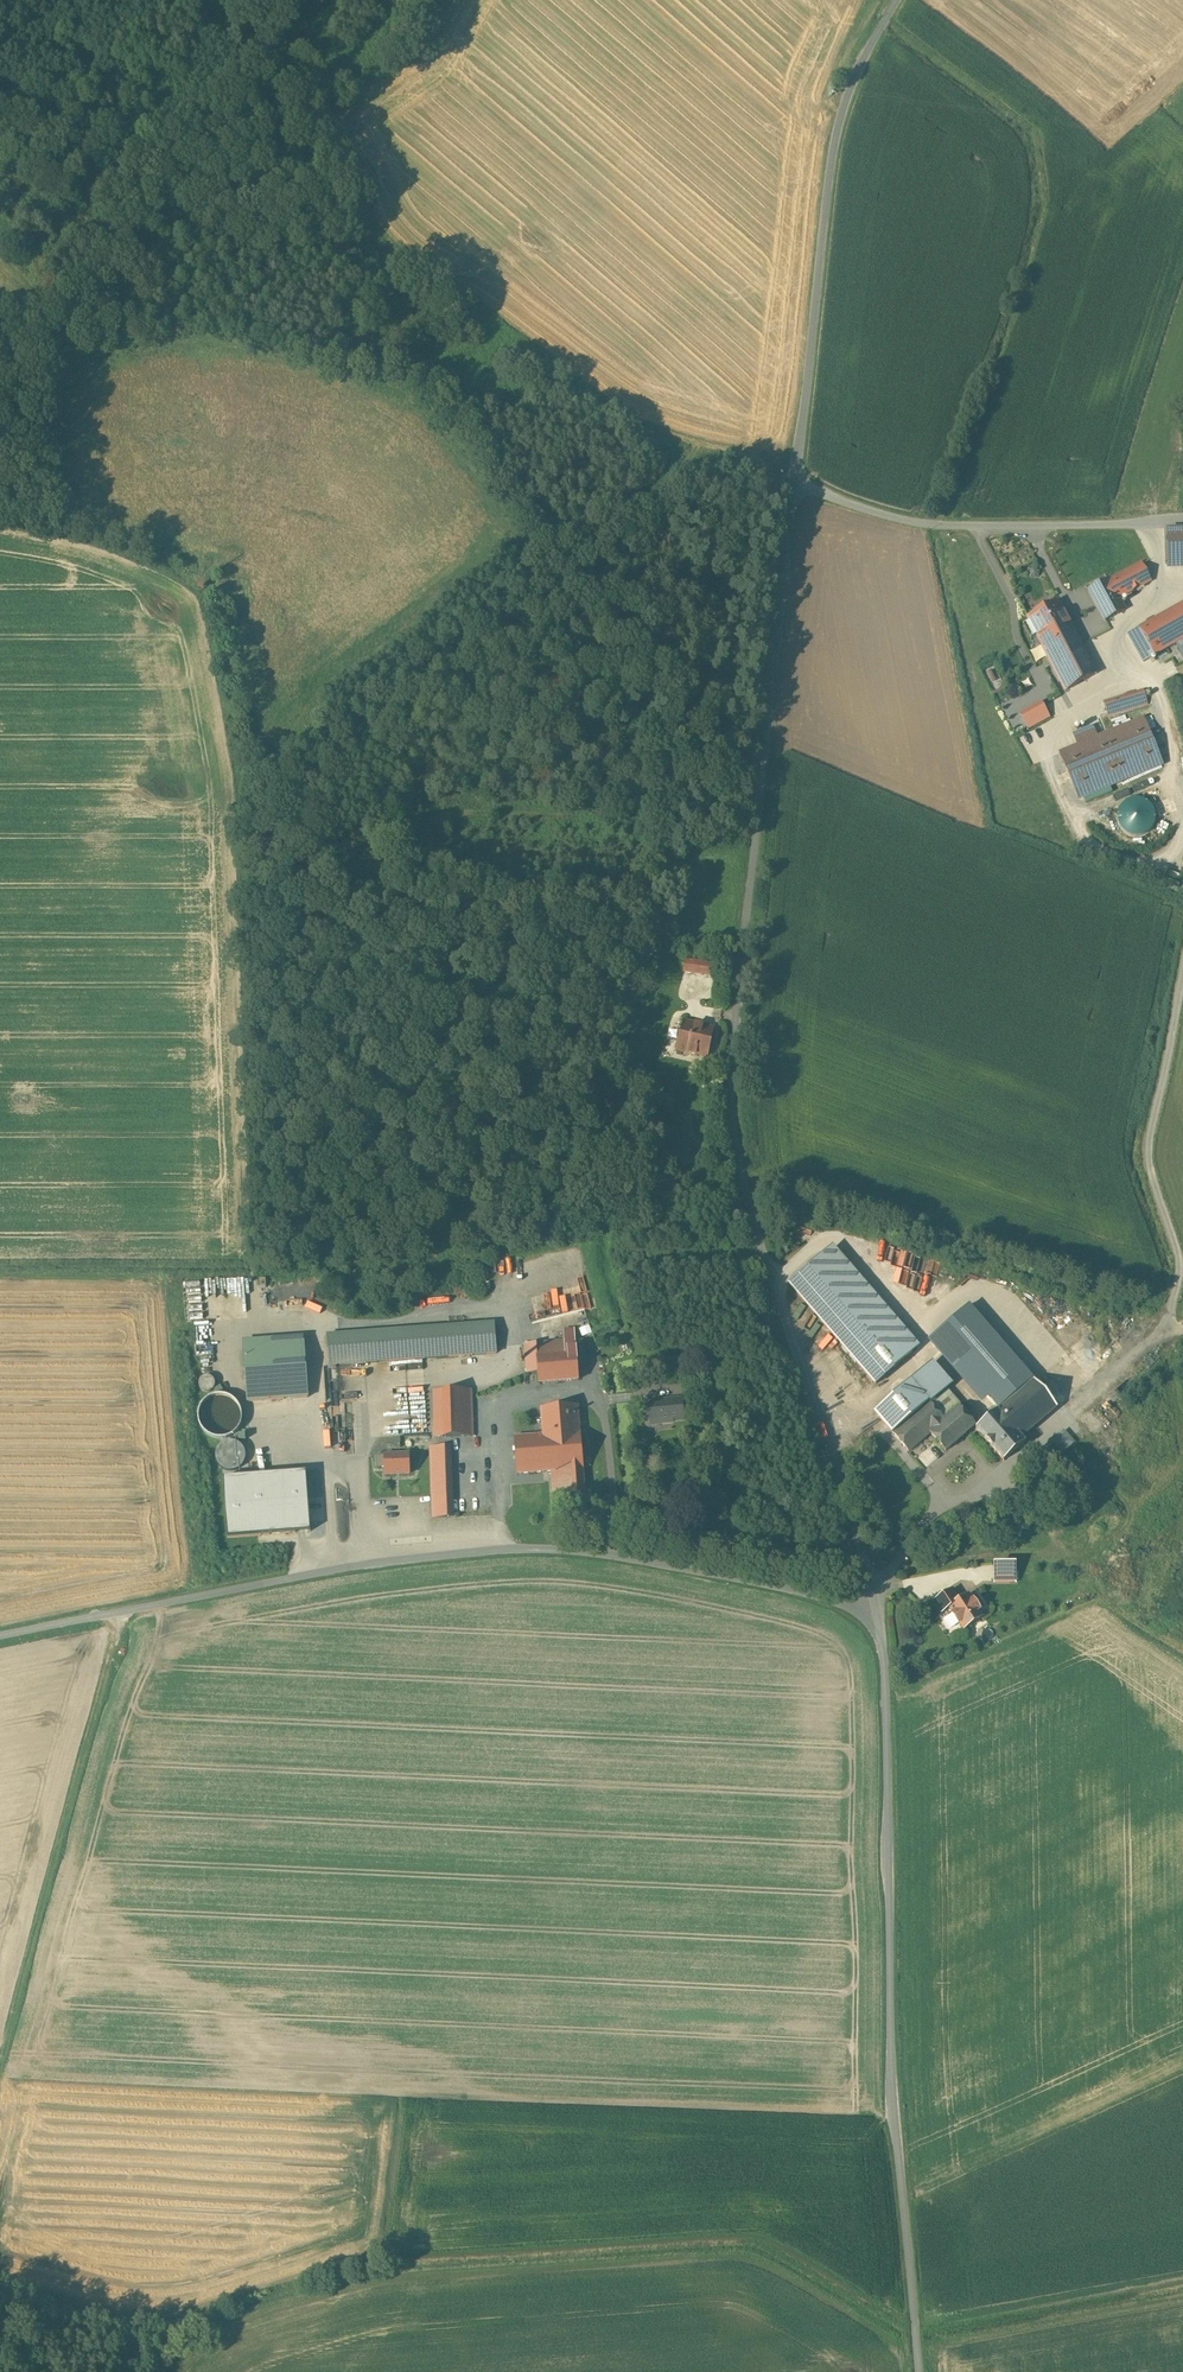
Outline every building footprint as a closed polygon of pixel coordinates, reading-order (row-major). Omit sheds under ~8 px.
[(1165,530),(1166,570),(1182,570),(1182,529),(1165,530)] [(1151,580),(1141,563),(1109,580),(1108,578),(1088,588),(1105,620),(1125,609),(1119,597),(1151,580)] [(1071,623),(1071,622),(1070,622),(1059,601),(1027,617),(1039,639),(1071,623)] [(1128,634),(1143,661),(1182,639),(1182,603),(1128,634)] [(1097,673),(1071,623),(1039,639),(1065,691),(1097,673)] [(1143,689),(1104,701),(1108,714),(1147,703),(1143,689)] [(1029,720),(1050,708),(1047,702),(1026,714),(1029,720)] [(1078,745),(1060,753),(1078,798),(1162,764),(1143,718),(1097,737),(1092,726),(1074,734),(1078,745)] [(685,958),(683,972),(715,976),(717,962),(685,958)] [(714,1027),(683,1020),(677,1049),(708,1056),(714,1027)] [(912,1352),(826,1252),(790,1283),(875,1383),(912,1352)] [(1022,1366),(968,1305),(935,1334),(989,1395),(995,1390),(1022,1366)] [(453,1316),(453,1323),(489,1321),(489,1314),(453,1316)] [(494,1323),(327,1335),(329,1365),(496,1353),(494,1323)] [(574,1329),(563,1330),(564,1341),(575,1340),(574,1329)] [(304,1336),(243,1340),(247,1401),(308,1397),(304,1336)] [(583,1339),(575,1340),(576,1353),(584,1352),(583,1339)] [(564,1341),(536,1343),(537,1356),(576,1353),(575,1340),(564,1341)] [(576,1353),(537,1356),(536,1343),(517,1345),(520,1373),(538,1372),(539,1383),(578,1379),(576,1353)] [(1032,1378),(1022,1366),(995,1390),(1006,1402),(1032,1378)] [(928,1401),(929,1400),(929,1401),(944,1388),(926,1367),(910,1381),(928,1401)] [(409,1369),(410,1381),(425,1380),(424,1368),(409,1369)] [(207,1375),(205,1375),(204,1376),(202,1377),(201,1378),(200,1379),(199,1380),(199,1381),(199,1383),(199,1384),(199,1385),(199,1386),(200,1388),(201,1390),(203,1391),(204,1391),(207,1392),(209,1392),(210,1391),(212,1390),(213,1388),(214,1387),(215,1386),(215,1385),(215,1383),(215,1382),(214,1381),(214,1379),(213,1378),(211,1377),(210,1376),(208,1375),(207,1375)] [(1032,1378),(1006,1402),(976,1428),(1004,1460),(1025,1441),(1021,1437),(1057,1406),(1032,1378)] [(892,1432),(928,1401),(910,1381),(875,1412),(892,1432)] [(929,1401),(945,1418),(959,1405),(944,1388),(929,1401)] [(471,1391),(434,1392),(434,1436),(473,1436),(472,1405),(471,1405),(471,1391)] [(225,1395),(222,1394),(219,1394),(215,1395),(212,1395),(210,1396),(208,1398),(205,1400),(204,1401),(203,1403),(201,1405),(200,1407),(199,1410),(199,1411),(198,1413),(198,1416),(198,1418),(199,1421),(199,1423),(200,1426),(202,1428),(203,1430),(205,1431),(207,1433),(208,1434),(210,1435),(213,1437),(217,1438),(221,1438),(224,1437),(227,1437),(230,1435),(233,1433),(236,1431),(237,1429),(238,1428),(239,1426),(240,1424),(241,1421),(242,1419),(242,1416),(242,1413),(241,1411),(240,1408),(239,1406),(239,1404),(238,1403),(236,1401),(234,1399),(232,1398),(230,1396),(227,1395),(225,1395)] [(681,1399),(662,1400),(662,1402),(646,1404),(647,1420),(659,1419),(659,1423),(673,1421),(673,1420),(683,1419),(681,1399)] [(929,1401),(929,1400),(928,1401),(892,1432),(908,1450),(930,1432),(929,1431),(945,1418),(929,1401)] [(975,1424),(959,1405),(945,1418),(929,1431),(930,1432),(936,1439),(945,1450),(975,1424)] [(578,1406),(541,1408),(543,1434),(515,1436),(514,1436),(514,1437),(517,1472),(517,1473),(518,1473),(551,1470),(554,1501),(586,1499),(585,1497),(578,1406)] [(1067,1427),(1054,1440),(1065,1452),(1078,1440),(1067,1427)] [(914,1458),(933,1442),(928,1436),(910,1452),(914,1458)] [(924,1468),(945,1450),(936,1439),(933,1442),(914,1458),(924,1468)] [(235,1441),(232,1440),(230,1440),(228,1441),(226,1441),(224,1442),(222,1443),(220,1444),(219,1446),(217,1448),(216,1450),(216,1452),(215,1454),(215,1456),(216,1458),(216,1459),(216,1461),(217,1462),(218,1464),(219,1465),(220,1466),(222,1468),(223,1469),(226,1470),(229,1470),(233,1470),(235,1470),(236,1469),(237,1469),(238,1469),(239,1468),(240,1467),(242,1465),(243,1463),(244,1462),(244,1461),(245,1460),(245,1459),(245,1457),(246,1455),(245,1452),(245,1450),(244,1448),(243,1447),(242,1445),(240,1443),(237,1442),(235,1441)] [(452,1446),(430,1446),(432,1496),(433,1517),(454,1517),(452,1446)] [(409,1454),(384,1455),(384,1474),(409,1473),(409,1454)] [(301,1471),(223,1478),(228,1537),(306,1530),(301,1471)] [(1015,1562),(994,1562),(994,1583),(1016,1583),(1015,1562)] [(950,1606),(959,1599),(952,1588),(934,1600),(941,1612),(950,1606)] [(959,1599),(950,1606),(954,1612),(952,1613),(958,1622),(960,1621),(964,1628),(982,1616),(977,1609),(979,1608),(979,1607),(978,1608),(973,1600),(974,1600),(973,1599),(972,1601),(967,1594),(959,1599)]
